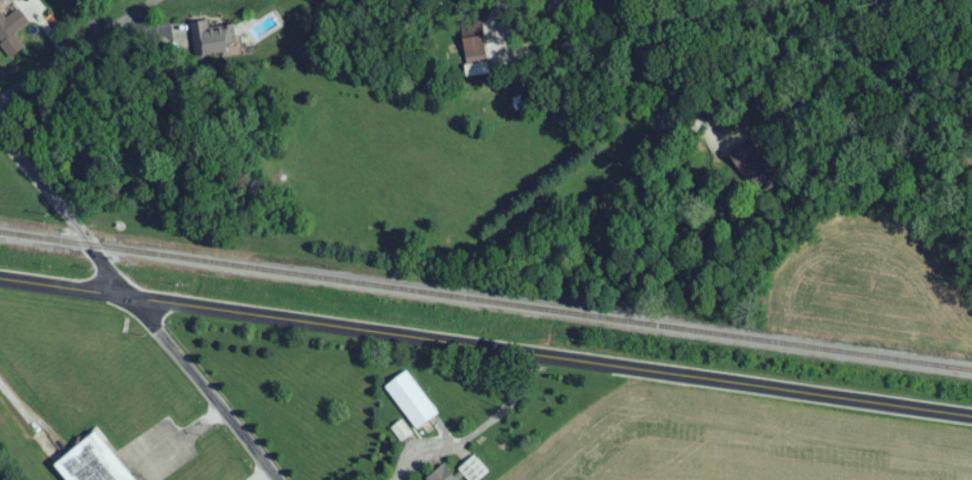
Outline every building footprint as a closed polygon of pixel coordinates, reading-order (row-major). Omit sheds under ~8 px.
[(23,17),(9,27),(0,15),(0,47),(2,50),(32,29),(23,17)] [(385,393),(416,437),(439,420),(407,376),(385,393)] [(101,436),(57,469),(66,479),(134,479),(101,436)] [(463,479),(488,479),(489,479),(476,461),(459,474),(463,479)] [(446,472),(436,479),(454,479),(446,472)]
